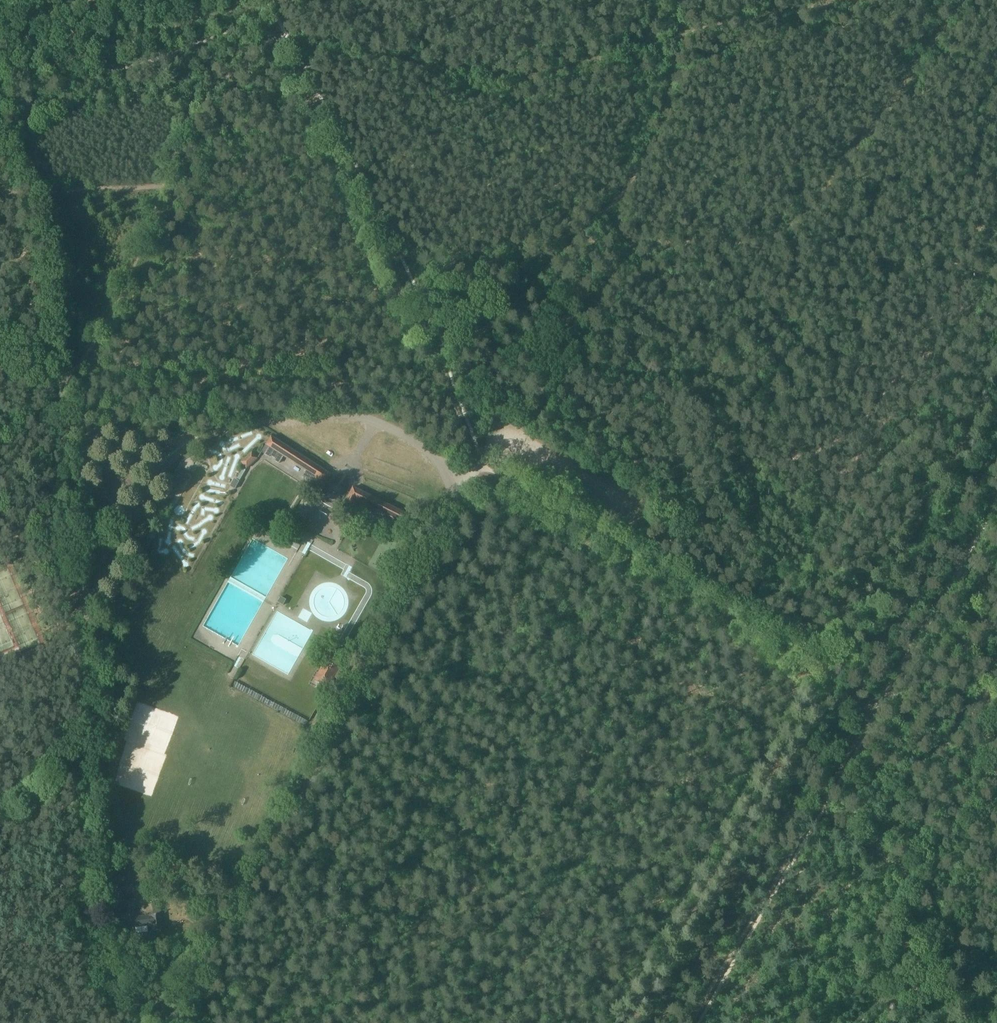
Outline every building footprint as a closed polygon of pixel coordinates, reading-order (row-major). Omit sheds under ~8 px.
[(272,436),(266,445),(262,452),(270,457),(274,450),(280,453),(275,461),(280,464),(285,456),(317,477),(312,484),(321,490),(331,474),(272,436)] [(247,468),(258,458),(252,452),(241,462),(247,468)] [(235,489),(246,470),(243,468),(237,480),(235,478),(230,486),(235,489)] [(335,486),(333,487),(330,492),(331,494),(336,497),(338,497),(341,492),(340,489),(335,486)] [(416,519),(353,487),(345,504),(354,508),(358,501),(393,518),(389,526),(394,528),(398,521),(404,523),(400,531),(404,534),(408,526),(411,527),(416,519)] [(412,543),(404,542),(402,556),(410,557),(412,543)] [(278,602),(284,605),(287,600),(281,596),(278,602)] [(346,673),(339,669),(344,659),(330,652),(315,680),(328,687),(334,677),(337,679),(336,681),(340,683),(346,673)] [(160,901),(157,902),(154,902),(155,912),(150,913),(150,915),(135,917),(134,901),(125,902),(127,918),(126,918),(127,927),(153,924),(154,932),(163,931),(160,901)]
